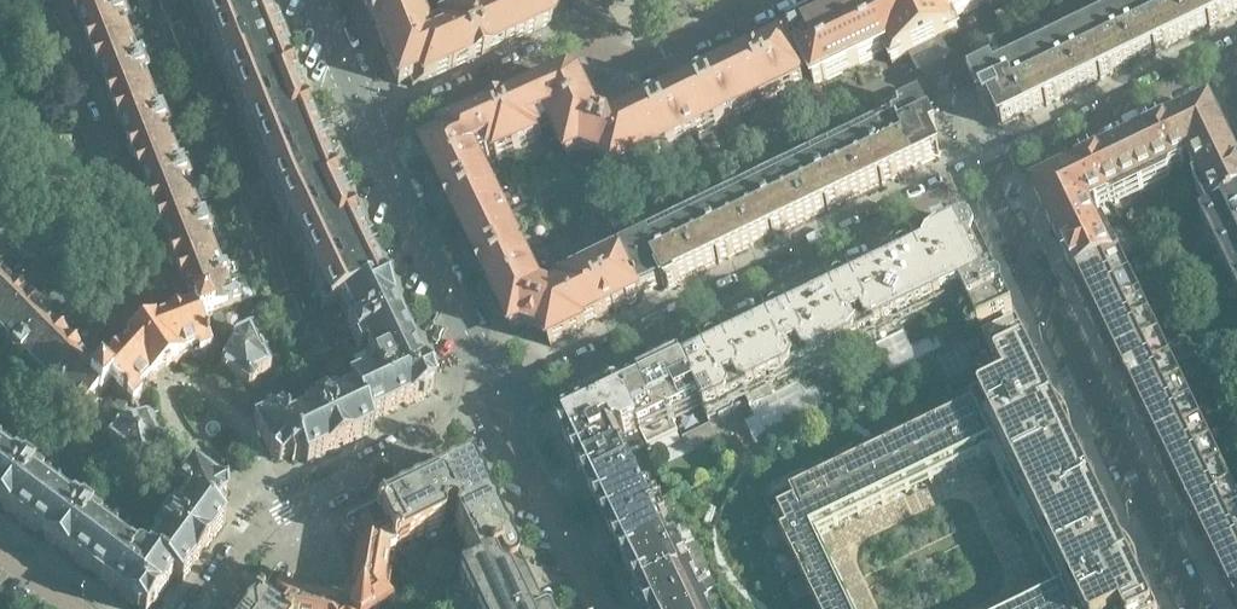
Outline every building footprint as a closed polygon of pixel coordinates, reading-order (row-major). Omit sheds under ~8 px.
[(118,1),(114,2),(113,0),(72,0),(69,1),(76,19),(77,19),(80,27),(122,11),(118,1)] [(258,0),(198,0),(197,0),(206,22),(211,20),(217,35),(265,16),(260,3),(259,3),(258,0)] [(386,57),(424,40),(415,19),(413,19),(411,14),(418,11),(415,4),(408,6),(406,0),(363,0),(386,57)] [(553,17),(546,0),(524,0),(501,10),(504,16),(493,21),(504,46),(549,25),(553,17)] [(501,10),(524,0),(497,0),(501,10)] [(995,0),(855,0),(788,32),(815,87),(886,52),(892,64),(940,41),(958,32),(953,20),(995,0)] [(1082,0),(1075,0),(1071,2),(1075,12),(1086,7),(1082,0)] [(1172,0),(1161,0),(1115,22),(1135,62),(1154,53),(1155,55),(1168,48),(1168,46),(1189,36),(1172,0)] [(1189,36),(1209,26),(1210,28),(1223,22),(1222,20),(1236,13),(1236,0),(1172,0),(1189,36)] [(152,12),(147,1),(138,5),(142,16),(152,12)] [(1075,12),(1071,2),(1062,6),(1067,16),(1075,12)] [(504,46),(493,21),(489,10),(482,13),(480,9),(468,14),(470,17),(452,25),(451,22),(439,28),(441,33),(435,35),(438,41),(451,70),(504,46)] [(176,10),(165,15),(168,23),(179,19),(176,10)] [(129,39),(122,22),(125,20),(122,11),(80,27),(83,36),(90,54),(129,39)] [(286,69),(265,18),(266,17),(265,16),(217,35),(224,52),(220,54),(228,75),(233,73),(240,89),(286,69)] [(179,19),(168,23),(172,33),(183,29),(179,19)] [(1135,62),(1115,22),(1061,48),(1080,89),(1100,79),(1101,81),(1114,75),(1113,73),(1135,62)] [(1037,47),(1032,37),(1022,42),(1027,52),(1037,47)] [(143,64),(139,55),(136,57),(129,39),(90,54),(97,72),(98,72),(101,81),(143,64)] [(451,70),(438,41),(426,46),(424,40),(386,57),(397,85),(408,81),(411,87),(451,70)] [(1027,52),(1022,42),(1013,46),(1018,56),(1027,52)] [(168,54),(164,43),(155,46),(159,58),(168,54)] [(803,84),(785,46),(785,45),(725,73),(744,112),(755,107),(752,99),(759,96),(762,103),(785,92),(782,85),(789,82),(792,89),(803,84)] [(1080,89),(1061,48),(1007,74),(1007,75),(1026,114),(1046,105),(1046,107),(1059,101),(1058,99),(1080,89)] [(1026,114),(1007,75),(1007,74),(997,52),(967,67),(982,99),(981,100),(986,110),(994,107),(1002,124),(1001,127),(1003,128),(1004,125),(1026,114)] [(173,66),(168,54),(159,58),(164,69),(173,66)] [(150,92),(143,76),(147,75),(143,64),(101,81),(105,89),(104,89),(111,108),(150,92)] [(198,65),(187,70),(190,77),(201,73),(198,65)] [(303,110),(293,85),(287,70),(286,69),(240,89),(246,105),(241,108),(250,129),(255,127),(262,144),(309,124),(303,110)] [(201,73),(190,77),(195,87),(205,83),(201,73)] [(744,112),(725,73),(676,97),(695,136),(708,130),(706,125),(731,113),(734,117),(744,112)] [(591,106),(580,82),(571,79),(526,99),(538,124),(549,119),(553,126),(591,106)] [(164,118),(160,108),(156,109),(150,92),(111,108),(119,126),(122,134),(164,118)] [(935,135),(930,124),(929,124),(914,93),(885,107),(896,128),(915,168),(936,158),(939,159),(939,157),(936,156),(928,138),(935,135)] [(190,107),(186,96),(176,100),(180,111),(190,107)] [(695,136),(676,97),(629,119),(648,158),(659,153),(657,149),(670,142),(683,136),(685,140),(695,136)] [(543,135),(538,124),(526,99),(473,123),(486,152),(490,159),(497,156),(499,160),(514,153),(515,155),(523,152),(522,150),(539,142),(537,138),(543,135)] [(648,158),(629,119),(615,126),(597,119),(591,106),(553,126),(556,135),(562,133),(566,142),(561,145),(568,160),(583,153),(606,162),(612,176),(629,167),(627,163),(636,159),(638,163),(648,158)] [(194,118),(190,107),(180,111),(184,122),(194,118)] [(1234,160),(1209,109),(1196,115),(1202,128),(1198,131),(1200,137),(1191,142),(1193,147),(1188,150),(1192,158),(1202,176),(1234,160)] [(1191,142),(1200,137),(1198,131),(1202,128),(1196,115),(1156,134),(1173,168),(1192,158),(1188,150),(1193,147),(1191,142)] [(171,145),(164,130),(168,128),(164,118),(122,134),(126,142),(125,143),(132,161),(171,145)] [(220,118),(209,123),(212,130),(222,125),(220,118)] [(476,156),(486,152),(473,123),(433,140),(437,147),(425,152),(440,183),(480,165),(476,156)] [(330,177),(309,125),(309,124),(262,144),(269,160),(263,162),(272,182),(277,179),(285,198),(330,177)] [(222,125),(212,130),(216,140),(227,136),(222,125)] [(915,168),(896,128),(841,154),(860,194),(882,184),(883,186),(895,180),(894,178),(915,168)] [(1173,168),(1156,134),(1122,151),(1141,189),(1170,174),(1173,168)] [(185,171),(181,161),(177,162),(171,145),(132,161),(140,179),(143,187),(185,171)] [(210,160),(206,149),(196,153),(201,164),(210,160)] [(1141,189),(1122,151),(1089,167),(1104,200),(1112,203),(1141,189)] [(860,194),(841,154),(787,180),(807,220),(827,210),(828,212),(841,206),(840,204),(860,194)] [(215,171),(210,160),(201,164),(205,175),(215,171)] [(1234,160),(1202,176),(1199,182),(1214,214),(1236,203),(1236,166),(1234,160)] [(521,251),(509,227),(504,216),(493,193),(495,192),(491,184),(489,185),(480,165),(440,183),(497,302),(533,284),(536,283),(524,259),(527,258),(525,254),(523,250),(521,251)] [(1104,200),(1089,167),(1061,180),(1071,200),(1075,198),(1081,211),(1085,209),(1104,200)] [(192,199),(185,183),(189,181),(185,171),(143,187),(147,196),(146,196),(153,214),(192,199)] [(242,173),(231,177),(235,186),(245,182),(245,181),(242,173)] [(349,217),(337,192),(338,192),(331,178),(330,178),(330,177),(285,198),(293,216),(290,217),(299,240),(304,237),(311,253),(356,230),(349,217)] [(807,220),(787,180),(733,206),(752,246),(772,237),(773,239),(786,232),(785,230),(807,220)] [(1094,228),(1085,209),(1081,211),(1075,198),(1071,200),(1061,180),(1035,192),(1060,244),(1094,228)] [(245,182),(235,186),(239,195),(249,191),(245,182)] [(206,225),(202,213),(198,215),(192,199),(153,214),(161,233),(161,232),(165,241),(206,225)] [(232,214),(227,203),(217,207),(222,218),(232,214)] [(1214,214),(1206,218),(1220,246),(1236,238),(1236,203),(1214,214)] [(752,246),(733,206),(680,232),(699,272),(717,263),(719,265),(732,259),(731,257),(752,246)] [(237,226),(232,214),(222,218),(227,231),(237,226)] [(1164,238),(1187,227),(1182,217),(1159,228),(1164,238)] [(1013,313),(970,224),(873,271),(899,325),(962,294),(979,330),(1013,313)] [(213,252),(206,235),(210,234),(206,225),(165,241),(168,249),(175,268),(213,252)] [(1094,228),(1060,244),(1077,280),(1119,259),(1104,228),(1101,229),(1094,228)] [(1142,248),(1164,238),(1159,228),(1137,239),(1142,248)] [(379,281),(356,231),(356,230),(311,253),(318,269),(315,270),(324,291),(329,289),(334,303),(343,299),(379,281)] [(266,231),(255,235),(258,244),(269,239),(266,231)] [(699,272),(680,232),(652,245),(650,240),(621,254),(624,258),(642,296),(662,286),(664,291),(677,285),(676,283),(699,272)] [(1220,246),(1232,272),(1236,270),(1236,238),(1220,246)] [(269,239),(258,244),(262,253),(273,249),(269,239)] [(1188,262),(1183,251),(1173,256),(1178,266),(1188,262)] [(227,277),(223,267),(219,268),(213,252),(175,268),(182,286),(186,294),(223,279),(227,277)] [(252,267),(248,258),(239,262),(243,271),(252,267)] [(642,296),(624,258),(612,263),(615,269),(608,273),(605,267),(580,278),(583,285),(576,287),(573,281),(563,287),(567,294),(583,326),(626,305),(629,306),(636,302),(637,300),(641,298),(641,297),(642,296)] [(1080,283),(1088,298),(1090,303),(1098,319),(1100,324),(1108,339),(1110,344),(1117,360),(1120,365),(1126,378),(1128,382),(1131,387),(1132,391),(1139,404),(1141,409),(1149,425),(1151,429),(1159,445),(1161,450),(1169,466),(1171,471),(1179,487),(1181,491),(1188,505),(1189,508),(1192,514),(1194,518),(1200,531),(1202,536),(1210,552),(1212,556),(1220,572),(1222,577),(1230,593),(1232,597),(1236,608),(1236,500),(1234,494),(1231,488),(1173,367),(1170,361),(1121,259),(1119,259),(1079,279),(1080,283)] [(911,350),(899,325),(873,271),(809,302),(837,361),(874,343),(881,359),(872,363),(880,379),(916,361),(911,350)] [(1201,288),(1196,276),(1185,281),(1191,293),(1201,288)] [(239,304),(234,293),(230,294),(223,279),(186,294),(185,294),(192,311),(191,311),(193,311),(199,325),(211,320),(210,316),(239,304)] [(26,301),(12,287),(11,287),(5,281),(6,281),(5,281),(0,286),(0,327),(26,301)] [(412,347),(395,312),(381,283),(380,283),(379,281),(343,299),(351,318),(346,321),(362,353),(367,351),(374,366),(412,347)] [(264,294),(259,283),(249,288),(254,299),(264,294)] [(583,326),(567,294),(554,299),(539,295),(533,284),(497,302),(512,333),(524,328),(545,335),(550,346),(584,329),(583,326)] [(287,285),(277,289),(280,298),(291,293),(287,285)] [(1206,298),(1201,288),(1191,293),(1196,303),(1206,298)] [(295,302),(291,293),(280,298),(284,307),(295,302)] [(274,307),(271,299),(260,304),(263,311),(274,307)] [(45,322),(39,315),(26,301),(0,327),(0,332),(10,342),(6,346),(14,354),(45,322)] [(800,379),(837,361),(809,302),(745,332),(788,423),(824,405),(817,390),(807,394),(800,379)] [(210,354),(199,325),(193,311),(191,311),(184,315),(183,314),(165,321),(165,322),(181,360),(197,354),(198,358),(210,354)] [(38,370),(66,342),(52,328),(45,322),(14,354),(21,361),(25,357),(38,370)] [(181,360),(165,322),(154,326),(153,325),(139,335),(127,343),(126,344),(126,345),(119,354),(148,382),(148,383),(164,372),(181,361),(181,360)] [(1140,577),(1120,535),(1073,437),(1053,396),(1017,322),(1014,324),(983,339),(1006,387),(957,411),(955,412),(933,422),(931,423),(910,433),(908,435),(886,445),(884,446),(863,456),(860,457),(839,468),(837,469),(815,479),(813,480),(766,503),(773,519),(774,521),(787,548),(788,550),(799,573),(800,575),(812,600),(817,608),(1156,608),(1140,577)] [(1228,343),(1222,331),(1212,336),(1218,348),(1228,343)] [(788,423),(745,332),(681,363),(700,405),(708,421),(718,416),(719,418),(747,404),(754,420),(745,424),(752,440),(788,423)] [(270,373),(263,357),(260,358),(248,333),(234,340),(220,369),(234,379),(233,380),(234,381),(235,380),(239,383),(238,383),(241,385),(240,386),(245,389),(245,388),(247,390),(251,389),(255,384),(256,380),(270,373)] [(916,361),(947,347),(942,336),(911,350),(916,361)] [(58,391),(85,362),(79,356),(80,356),(66,342),(38,370),(50,383),(47,386),(54,394),(58,391)] [(1233,354),(1228,343),(1218,348),(1223,359),(1233,354)] [(434,392),(412,347),(374,366),(376,370),(350,383),(355,392),(369,423),(434,392)] [(148,382),(119,354),(118,353),(105,368),(105,369),(99,375),(99,374),(98,375),(110,386),(131,407),(140,398),(136,395),(148,382)] [(942,370),(948,383),(974,370),(968,357),(942,370)] [(101,395),(110,386),(98,375),(86,362),(85,362),(58,391),(71,404),(68,407),(76,415),(98,392),(101,395)] [(700,405),(681,363),(649,378),(668,420),(700,405)] [(11,376),(1,367),(0,368),(0,380),(3,383),(4,384),(11,376)] [(668,420),(649,378),(620,392),(638,430),(641,434),(668,420)] [(373,432),(368,423),(369,423),(355,392),(337,400),(335,396),(318,404),(304,410),(306,415),(289,424),(302,456),(306,464),(373,432)] [(638,430),(620,392),(561,421),(559,428),(558,428),(568,448),(611,428),(614,435),(624,438),(638,430)] [(45,404),(35,396),(28,404),(38,412),(45,404)] [(302,456),(289,424),(282,408),(253,421),(271,459),(279,461),(290,455),(293,461),(302,456)] [(68,424),(59,416),(52,424),(57,428),(61,432),(68,424)] [(47,441),(57,428),(52,424),(48,421),(38,434),(47,441)] [(162,449),(160,443),(159,444),(158,441),(157,442),(155,437),(156,437),(155,435),(154,436),(148,421),(116,429),(108,442),(129,458),(127,460),(141,470),(151,456),(155,458),(162,455),(162,451),(162,449)] [(717,439),(710,425),(682,439),(689,452),(717,439)] [(624,453),(618,441),(613,440),(614,435),(611,428),(568,448),(568,449),(569,449),(570,451),(571,451),(573,457),(581,474),(624,453)] [(41,481),(44,477),(16,455),(12,459),(0,450),(0,508),(28,529),(56,492),(41,481)] [(88,472),(97,459),(87,451),(77,464),(88,472)] [(645,496),(624,453),(581,474),(590,493),(590,492),(595,501),(594,502),(601,517),(645,496)] [(227,495),(226,488),(192,463),(176,486),(190,497),(218,518),(225,510),(220,506),(227,495)] [(483,495),(469,465),(435,482),(450,514),(454,515),(455,508),(483,495)] [(450,514),(435,482),(376,510),(393,544),(403,539),(409,542),(446,524),(444,522),(444,516),(450,514)] [(668,524),(663,513),(676,507),(666,486),(645,496),(601,517),(609,534),(610,534),(615,542),(614,543),(621,557),(661,537),(656,529),(668,524)] [(114,534),(99,523),(102,519),(73,498),(70,502),(56,492),(28,529),(86,572),(114,534)] [(511,553),(483,495),(455,508),(454,515),(457,520),(454,525),(476,571),(511,553)] [(183,580),(225,523),(218,518),(190,497),(179,511),(175,508),(156,536),(159,539),(149,555),(150,556),(183,580)] [(393,544),(376,510),(346,525),(345,527),(344,528),(344,530),(344,532),(344,534),(345,535),(346,536),(347,537),(349,537),(351,537),(352,537),(354,542),(355,543),(356,543),(354,554),(365,557),(376,549),(388,552),(395,549),(393,544)] [(150,556),(149,557),(131,544),(130,546),(114,534),(86,572),(136,608),(150,608),(173,577),(181,583),(183,580),(150,556)] [(680,577),(675,567),(687,561),(678,542),(666,548),(661,537),(621,557),(629,573),(634,582),(633,582),(640,596),(680,577)] [(384,581),(388,552),(376,549),(365,557),(354,554),(348,583),(369,586),(383,607),(393,600),(387,591),(388,588),(384,581)] [(450,581),(456,563),(454,558),(436,552),(434,553),(448,582),(450,581)] [(448,582),(434,553),(432,554),(425,572),(427,577),(445,583),(448,582)] [(511,553),(476,571),(457,579),(471,608),(538,608),(511,553)] [(706,601),(695,606),(690,596),(685,586),(696,581),(691,571),(680,577),(640,596),(646,608),(710,608),(706,601)] [(299,591),(291,589),(291,588),(290,587),(286,584),(287,583),(287,582),(287,581),(286,579),(285,577),(284,576),(282,575),(280,575),(278,575),(277,576),(275,577),(255,604),(263,608),(297,608),(299,591)] [(383,607),(369,586),(348,583),(348,586),(334,596),(329,595),(327,608),(380,608),(383,607)] [(329,595),(299,591),(297,608),(327,608),(329,595)]
